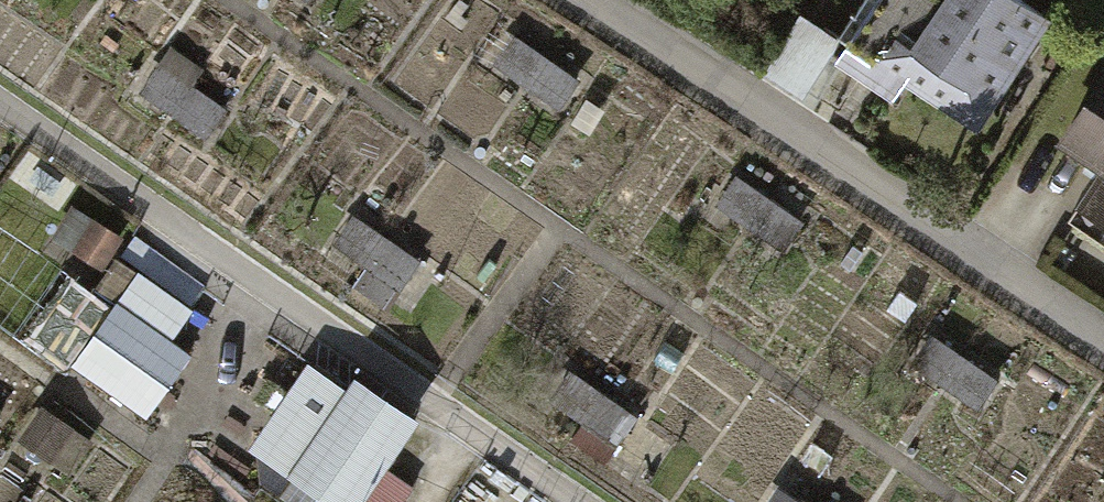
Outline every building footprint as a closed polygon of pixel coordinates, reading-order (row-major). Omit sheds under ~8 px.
[(913,43),(941,0),(869,0),(838,47),(834,53),(860,75),(878,43),(879,57),(885,64),(896,68),(907,63),(909,54),(907,45),(913,43)] [(913,43),(987,90),(1037,13),(1017,0),(941,0),(913,43)] [(838,47),(793,17),(760,69),(805,98),(834,53),(838,47)] [(500,64),(566,102),(580,78),(514,39),(500,64)] [(176,53),(147,80),(201,136),(229,109),(176,53)] [(1059,142),(1103,171),(1103,74),(1059,142)] [(1103,199),(1103,173),(1092,192),(1103,199)] [(785,251),(807,221),(744,175),(722,205),(785,251)] [(61,250),(107,272),(126,233),(79,211),(61,250)] [(346,242),(372,262),(358,279),(389,304),(425,259),(368,214),(346,242)] [(184,355),(113,302),(69,360),(140,413),(184,355)] [(248,446),(288,473),(344,392),(304,364),(248,446)] [(344,392),(288,473),(331,501),(350,501),(407,420),(351,382),(344,392)] [(587,437),(616,453),(637,413),(607,398),(587,437)] [(784,482),(771,501),(815,501),(784,482)]
